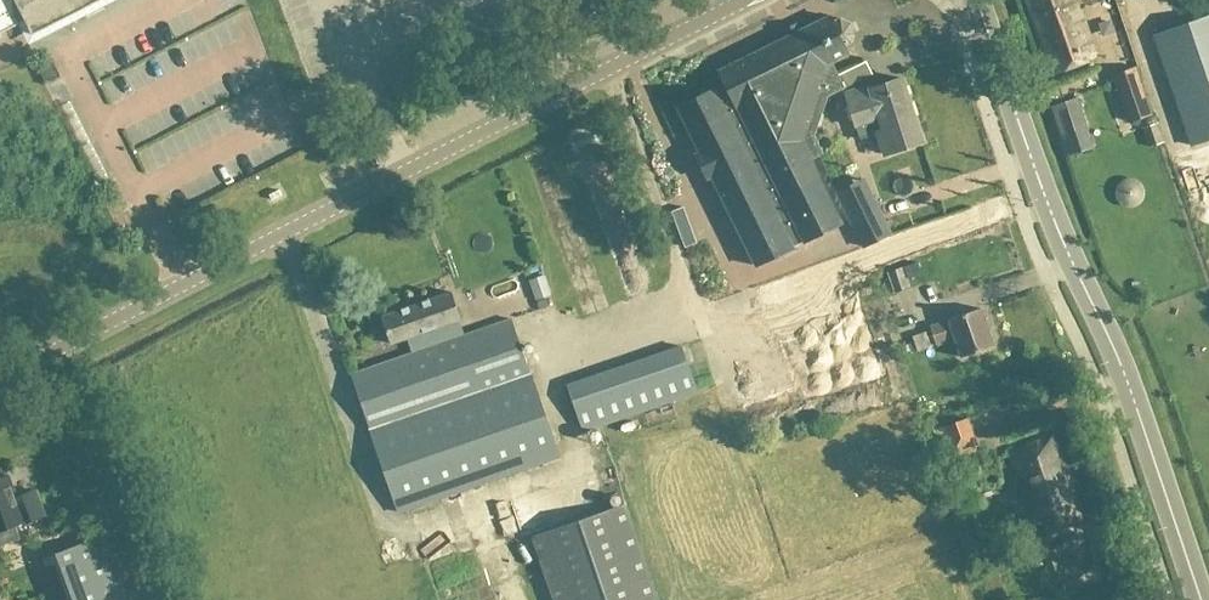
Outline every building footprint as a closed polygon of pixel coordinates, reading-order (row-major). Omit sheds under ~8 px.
[(24,22),(31,36),(102,0),(0,0),(0,34),(24,22)] [(1051,77),(1094,62),(1074,0),(1025,0),(1051,77)] [(595,23),(588,9),(570,18),(577,32),(595,23)] [(1152,39),(1189,147),(1208,140),(1208,19),(1152,39)] [(784,41),(716,71),(723,87),(678,106),(747,265),(800,243),(837,227),(809,163),(829,154),(821,136),(808,105),(842,91),(830,63),(844,57),(841,50),(852,46),(848,38),(843,26),(840,20),(828,25),(826,20),(795,33),(793,27),(781,33),(784,41)] [(55,78),(49,66),(37,72),(43,84),(55,78)] [(1134,75),(1111,82),(1125,129),(1148,122),(1134,75)] [(861,90),(843,96),(859,143),(876,137),(883,157),(920,145),(899,81),(862,93),(861,90)] [(1082,129),(1073,101),(1050,109),(1059,137),(1066,158),(1089,150),(1082,129)] [(1141,131),(1148,148),(1161,143),(1155,126),(1141,131)] [(832,158),(833,185),(855,185),(854,158),(832,158)] [(1133,193),(1128,176),(1109,182),(1114,199),(1133,193)] [(888,236),(869,197),(843,210),(862,249),(888,236)] [(627,241),(605,247),(617,292),(640,286),(627,241)] [(909,291),(902,271),(885,275),(892,296),(909,291)] [(522,278),(528,299),(543,295),(537,274),(522,278)] [(809,285),(761,299),(784,380),(832,366),(809,285)] [(450,325),(458,322),(449,295),(380,320),(389,347),(406,341),(411,356),(350,377),(397,514),(556,460),(509,322),(455,341),(450,325)] [(946,324),(929,330),(935,347),(951,342),(958,360),(991,349),(978,311),(946,322),(946,324)] [(678,348),(565,387),(581,436),(695,397),(678,348)] [(933,432),(944,464),(974,453),(973,449),(975,448),(965,421),(933,432)] [(1052,438),(1008,453),(1037,537),(1081,522),(1073,499),(1079,497),(1069,467),(1060,462),(1052,438)] [(18,542),(13,529),(44,516),(34,492),(16,499),(7,477),(0,480),(0,549),(18,542)] [(528,540),(548,599),(651,599),(622,510),(528,540)] [(1114,543),(1110,534),(1108,526),(1090,531),(1092,538),(1099,559),(1126,551),(1123,541),(1114,543)] [(123,592),(103,538),(44,561),(59,599),(101,599),(123,592)] [(123,592),(101,599),(126,599),(123,592)]
